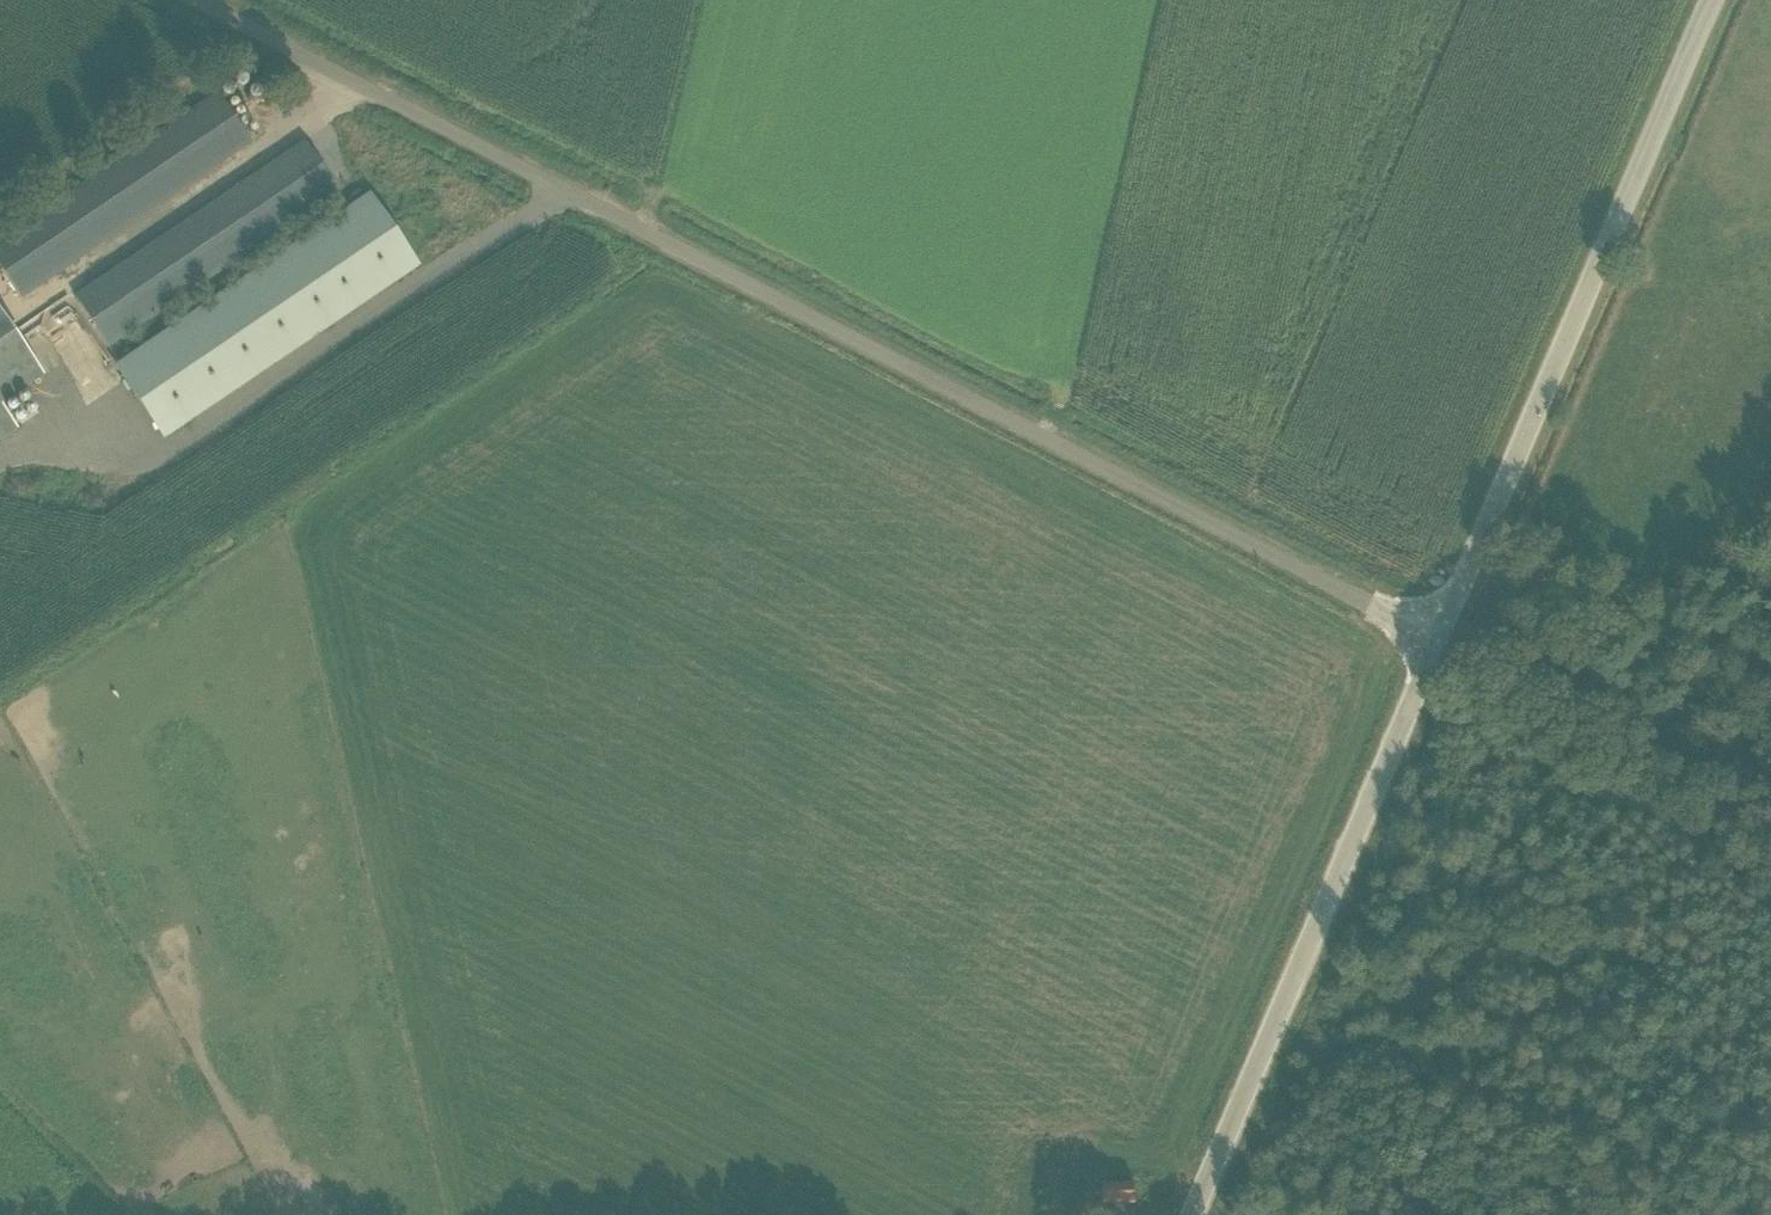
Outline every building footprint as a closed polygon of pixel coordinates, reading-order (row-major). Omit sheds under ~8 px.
[(0,238),(0,267),(22,299),(251,142),(217,91),(0,238)] [(167,435),(421,264),(371,191),(347,207),(337,191),(304,141),(74,294),(110,348),(329,200),(338,213),(118,362),(167,435)] [(18,428),(2,404),(44,375),(0,310),(0,440),(18,428)] [(1103,1184),(1103,1202),(1135,1202),(1135,1184),(1103,1184)]
